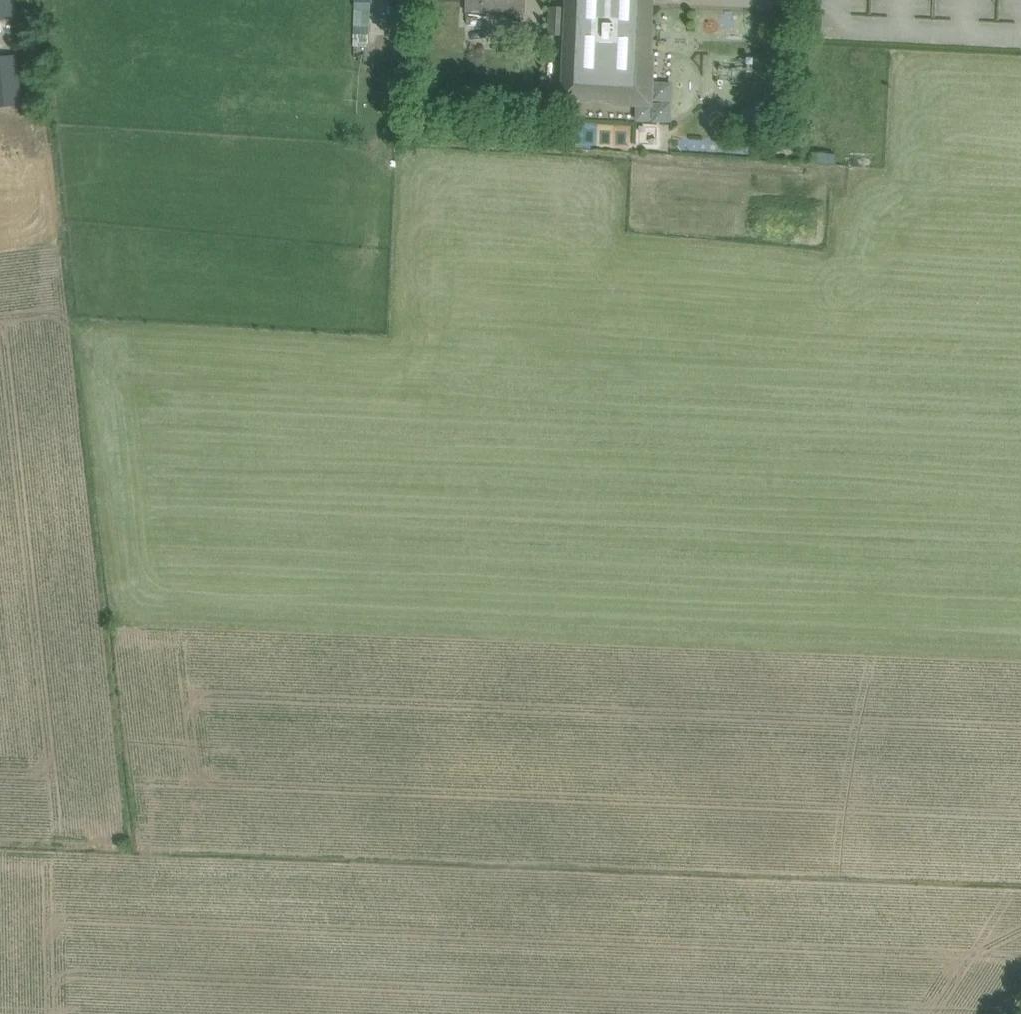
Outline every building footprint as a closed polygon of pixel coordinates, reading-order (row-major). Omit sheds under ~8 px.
[(10,17),(8,0),(0,0),(0,18),(10,17)] [(524,14),(525,0),(468,0),(467,11),(516,13),(524,14)] [(566,96),(645,99),(650,0),(570,0),(566,96)] [(370,10),(359,10),(358,30),(369,31),(370,10)] [(15,56),(15,54),(0,56),(0,109),(21,107),(15,56)] [(835,155),(812,153),(811,162),(834,164),(835,155)]
